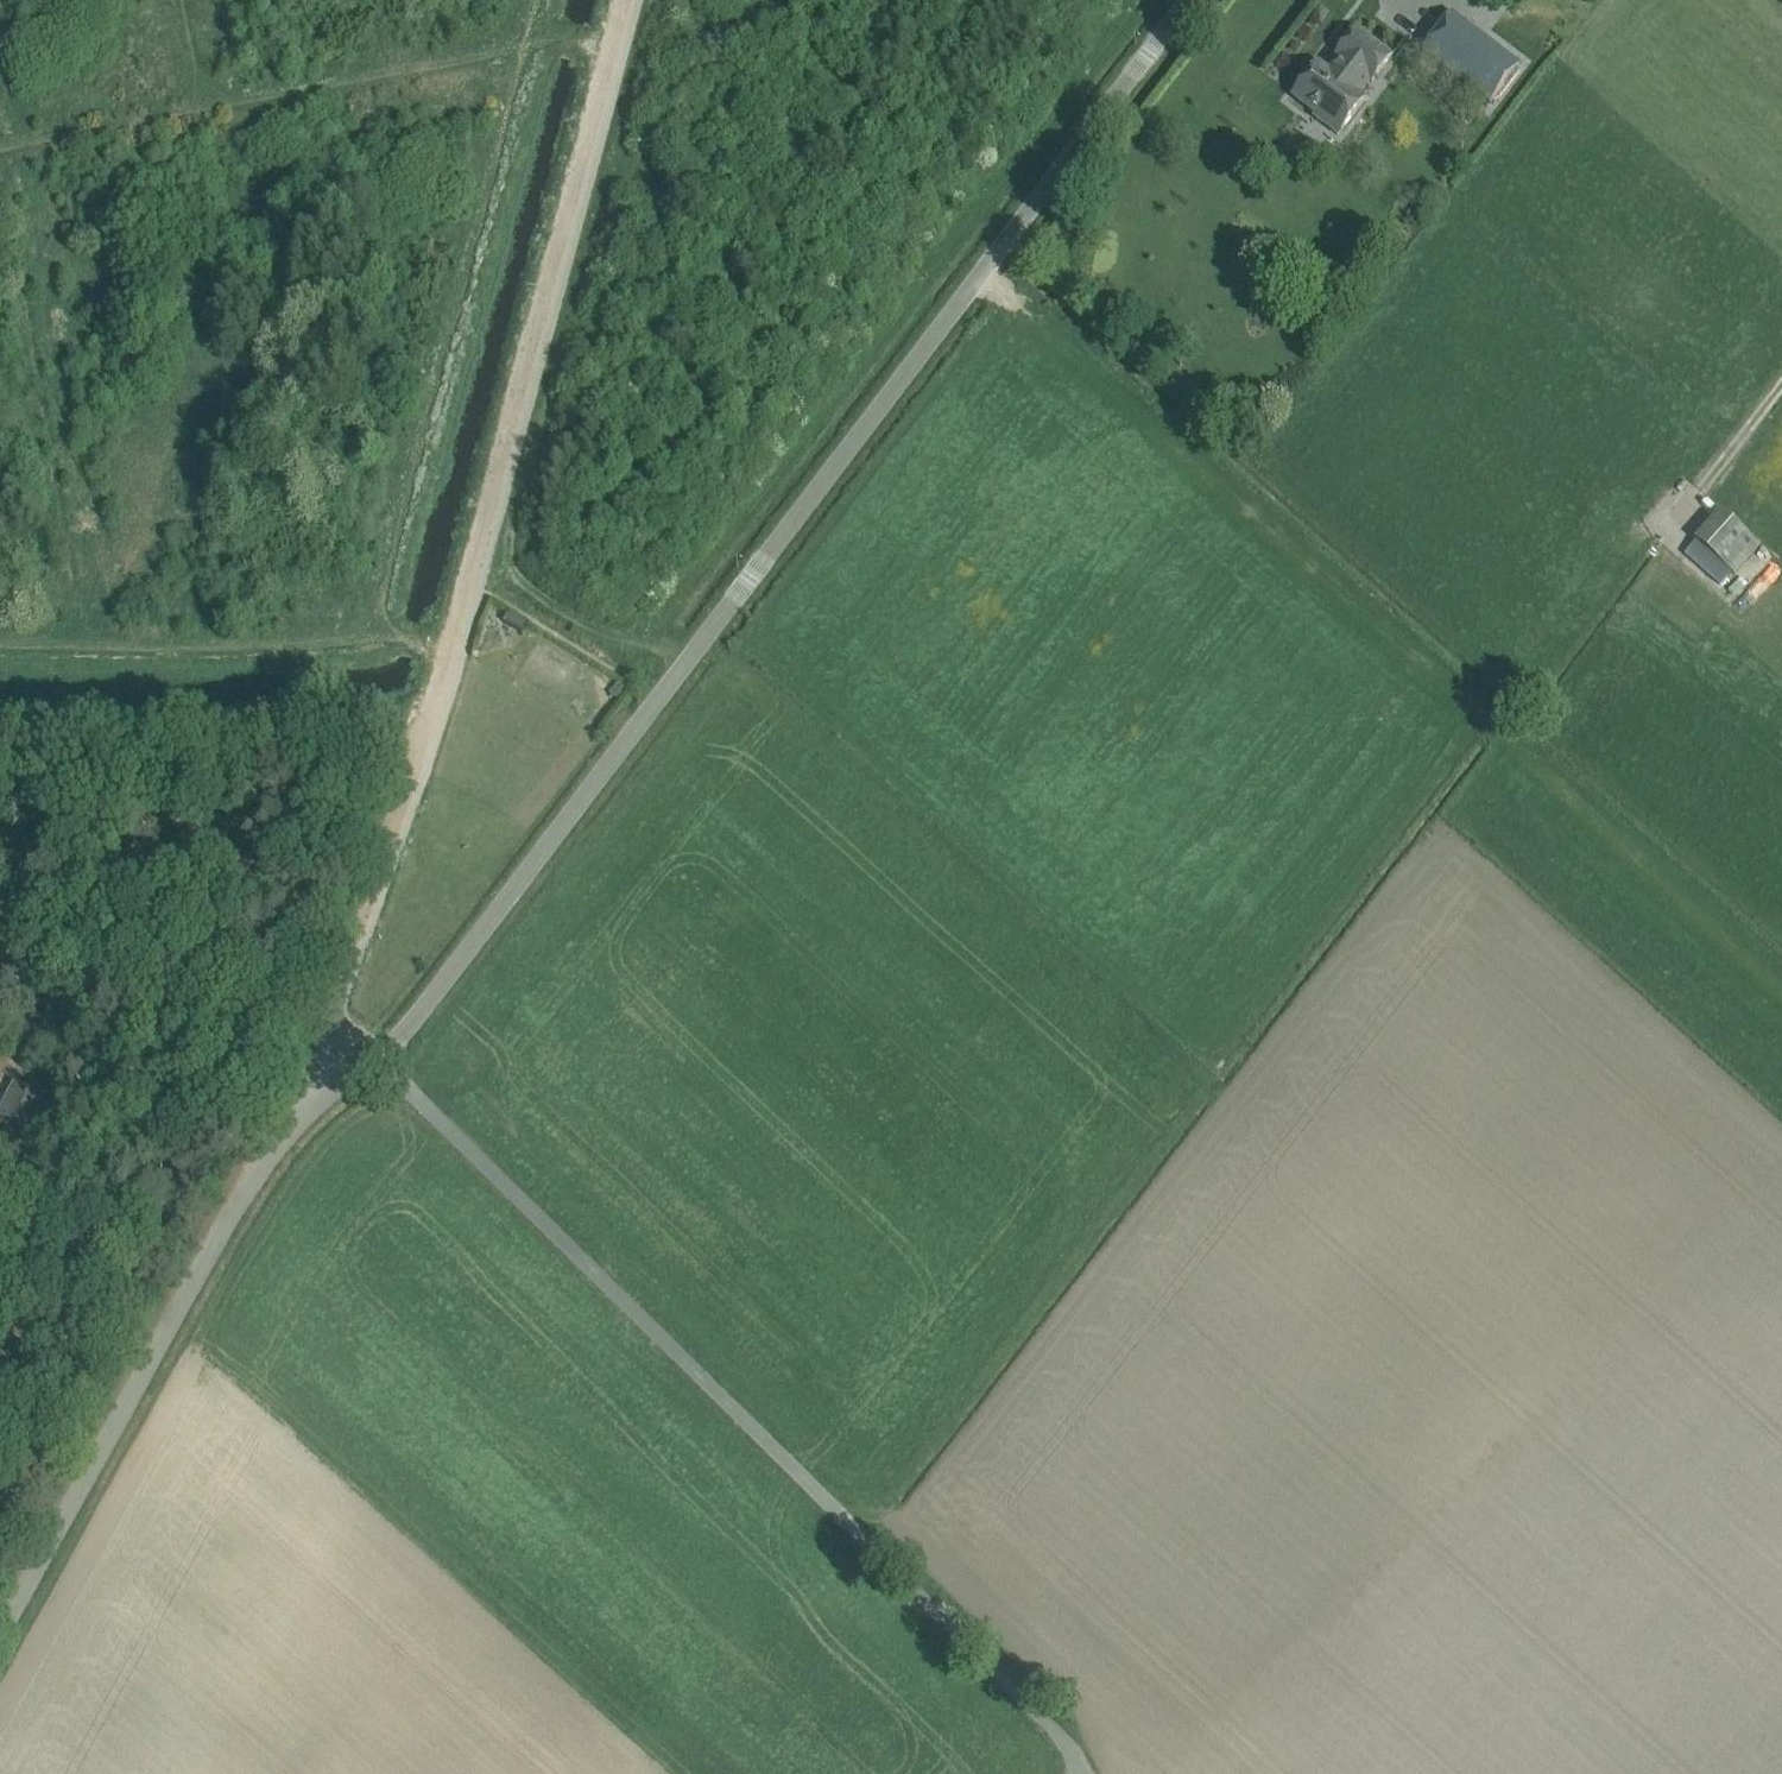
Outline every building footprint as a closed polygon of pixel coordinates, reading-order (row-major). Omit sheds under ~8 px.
[(1519,65),(1451,13),(1422,51),(1490,103),(1519,65)] [(1372,81),(1391,56),(1355,29),(1337,54),(1342,58),(1330,73),(1317,64),(1293,96),(1318,115),(1321,111),(1342,127),(1340,129),(1341,130),(1365,100),(1358,95),(1370,79),(1372,81)] [(1720,554),(1745,525),(1718,503),(1694,532),(1720,554)] [(9,1130),(6,1136),(12,1139),(13,1137),(22,1142),(42,1105),(31,1099),(32,1097),(29,1095),(30,1094),(15,1086),(4,1108),(8,1110),(0,1124),(0,1125),(9,1130)]
